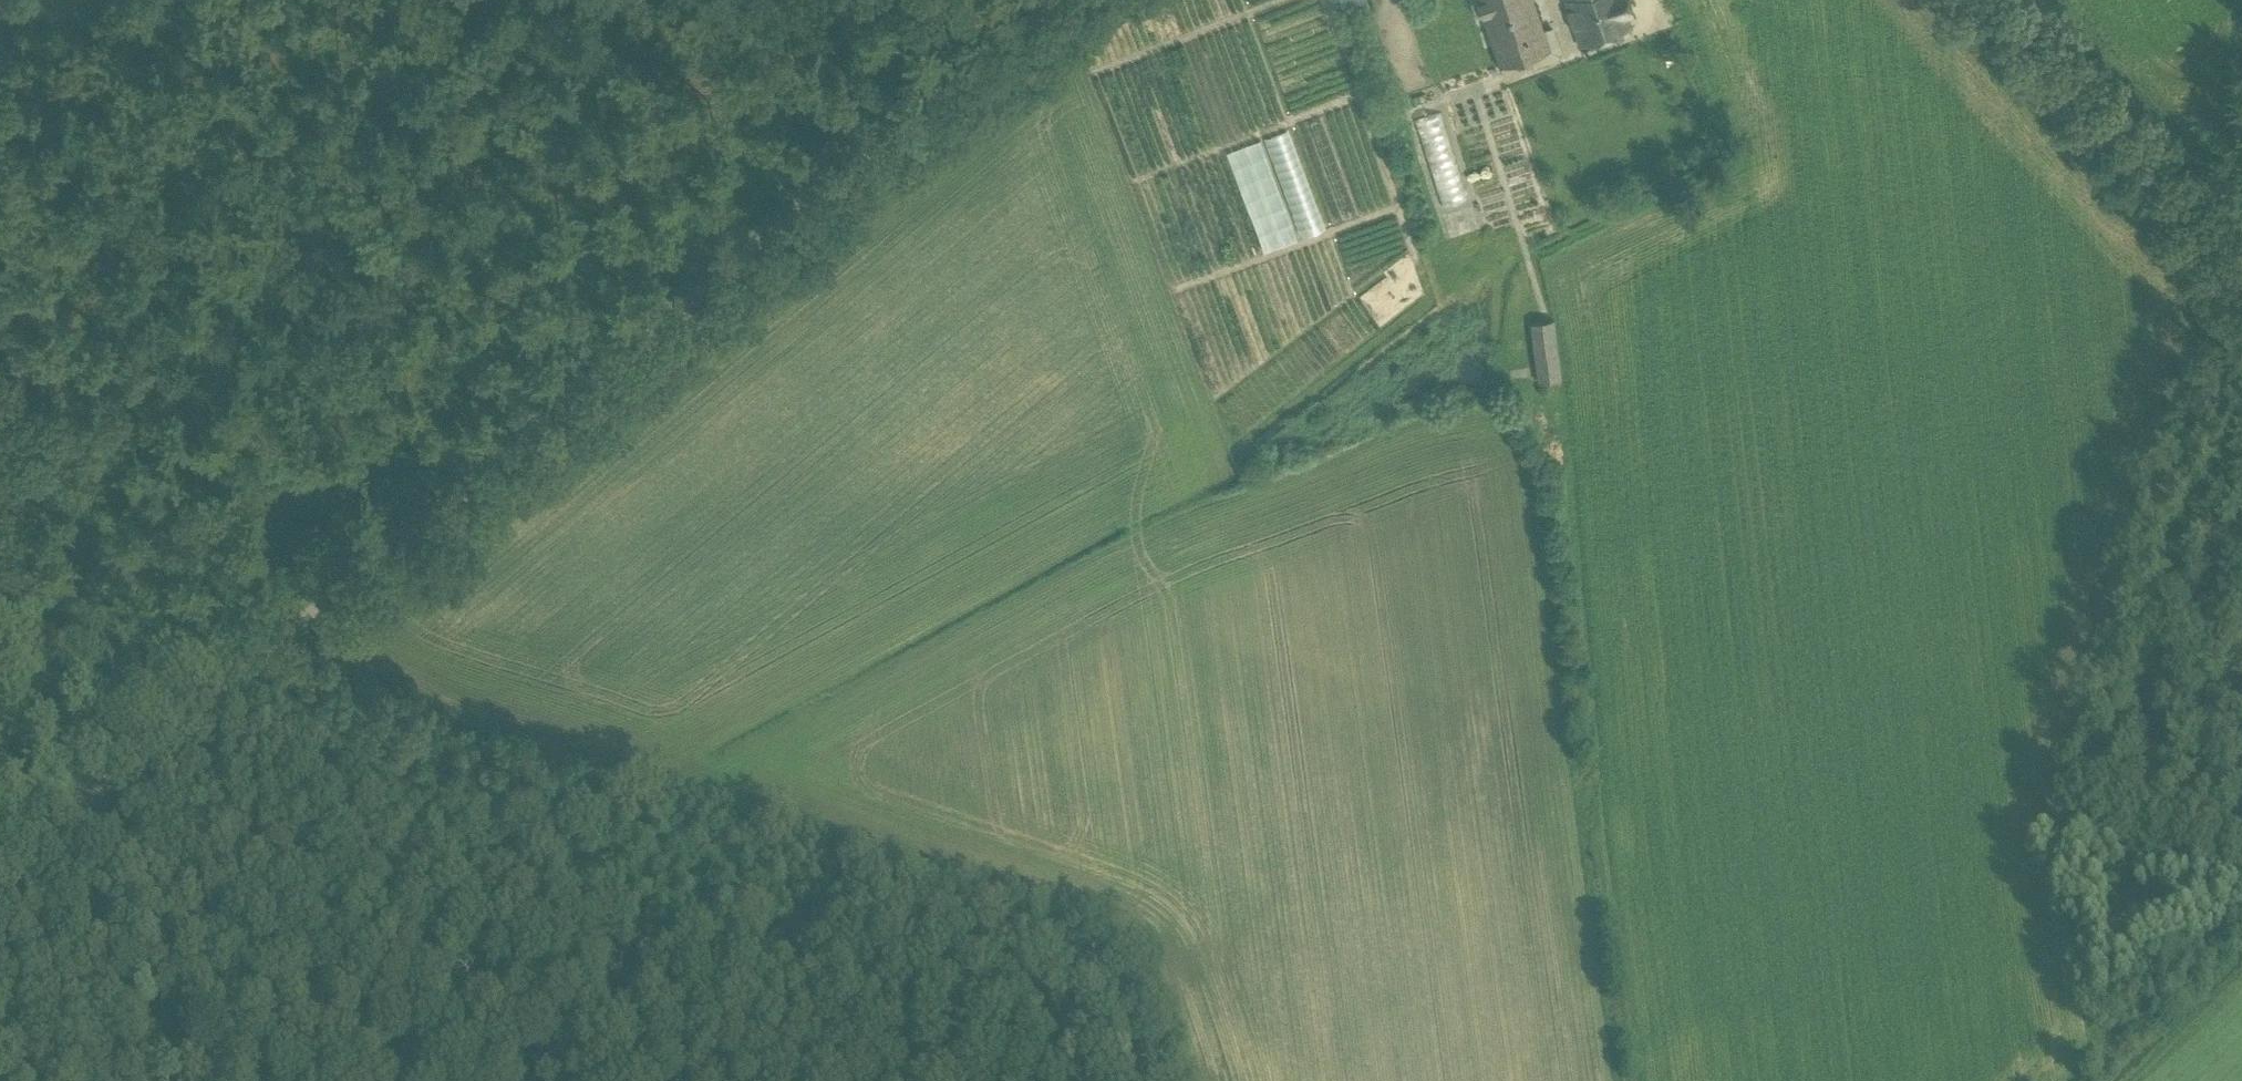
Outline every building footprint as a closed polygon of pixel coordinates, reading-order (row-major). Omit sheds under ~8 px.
[(1501,68),(1551,51),(1534,0),(1477,0),(1501,68)] [(1580,47),(1631,29),(1627,17),(1633,15),(1629,0),(1565,0),(1580,47)] [(1530,322),(1537,383),(1562,379),(1555,319),(1530,322)]
